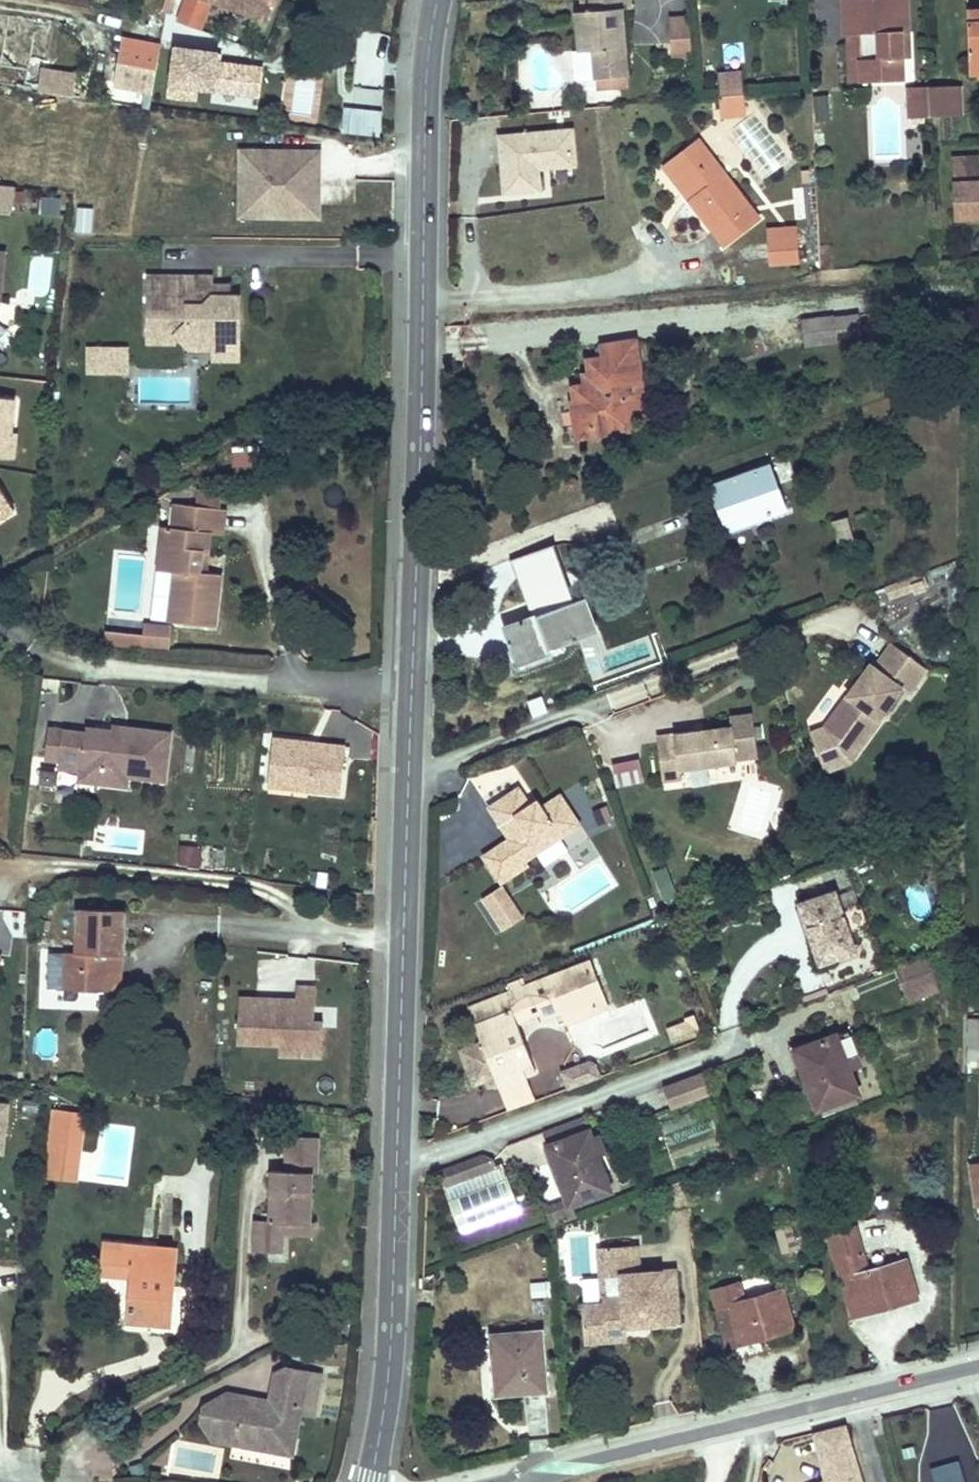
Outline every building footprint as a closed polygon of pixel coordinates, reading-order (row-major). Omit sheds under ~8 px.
[(176,14),(199,23),(208,0),(181,0),(176,14)] [(265,16),(271,0),(223,0),(265,16)] [(622,9),(631,8),(630,0),(583,0),(584,11),(577,12),(580,51),(594,49),(597,78),(598,78),(600,91),(621,89),(620,76),(627,76),(628,76),(626,45),(620,46),(619,34),(625,34),(622,9)] [(908,0),(845,0),(846,35),(861,34),(864,82),(904,80),(902,32),(909,32),(908,0)] [(968,11),(970,64),(978,63),(978,11),(968,11)] [(28,86),(35,48),(48,50),(53,23),(0,14),(0,81),(28,86)] [(692,43),(691,19),(670,20),(671,44),(692,43)] [(910,56),(909,32),(902,32),(903,57),(910,56)] [(864,82),(861,34),(850,35),(852,82),(864,82)] [(154,92),(162,45),(126,39),(118,85),(154,92)] [(692,55),(692,43),(671,44),(671,56),(692,55)] [(175,50),(170,99),(194,102),(196,90),(258,97),(261,70),(220,65),(221,56),(175,50)] [(970,64),(970,74),(978,73),(978,63),(970,64)] [(71,97),(74,77),(51,73),(44,77),(41,92),(71,97)] [(743,73),(718,76),(719,96),(732,95),(745,94),(743,73)] [(962,115),(960,86),(930,87),(930,92),(931,117),(962,115)] [(931,117),(930,92),(910,92),(911,117),(931,117)] [(746,108),(745,94),(732,95),(733,100),(738,100),(739,109),(746,108)] [(739,109),(738,100),(733,100),(732,95),(719,96),(721,116),(747,114),(746,108),(739,109)] [(830,119),(829,95),(816,96),(817,120),(830,119)] [(384,113),(347,110),(346,135),(382,137),(384,113)] [(576,165),(573,130),(500,136),(505,193),(541,190),(539,168),(538,164),(549,163),(550,167),(576,165)] [(759,218),(700,140),(671,162),(697,196),(691,201),(724,244),(759,218)] [(310,181),(310,169),(298,168),(299,152),(242,151),(241,181),(243,181),(258,194),(258,217),(320,218),(320,182),(310,181)] [(320,182),(320,152),(299,152),(298,168),(310,169),(310,181),(320,182)] [(953,158),(956,218),(977,217),(977,199),(978,199),(978,157),(953,158)] [(697,196),(671,162),(665,167),(691,201),(697,196)] [(258,217),(258,194),(243,181),(241,181),(241,217),(258,217)] [(13,196),(14,186),(0,184),(0,210),(11,211),(13,196)] [(60,214),(61,199),(43,197),(41,213),(60,214)] [(798,236),(797,228),(767,230),(768,238),(798,236)] [(800,261),(798,236),(768,238),(770,263),(800,261)] [(240,345),(240,297),(231,297),(212,296),(212,283),(212,278),(148,277),(148,334),(177,335),(188,346),(190,348),(212,348),(218,348),(218,344),(240,345)] [(231,297),(232,283),(212,283),(212,296),(231,297)] [(862,338),(859,314),(803,321),(805,345),(862,338)] [(188,346),(177,335),(148,334),(148,345),(188,346)] [(646,409),(636,340),(602,345),(603,357),(588,359),(590,373),(592,384),(586,385),(574,387),(577,405),(582,404),(586,429),(593,428),(594,435),(632,429),(631,420),(649,417),(648,409),(646,409)] [(240,362),(240,345),(218,344),(218,348),(212,348),(212,362),(240,362)] [(127,358),(127,348),(108,348),(108,358),(127,358)] [(127,373),(127,358),(108,358),(108,373),(127,373)] [(592,384),(590,373),(584,374),(586,385),(592,384)] [(0,397),(0,435),(11,436),(15,399),(0,397)] [(586,429),(582,404),(577,405),(582,437),(594,435),(593,428),(586,429)] [(0,435),(0,456),(13,458),(16,437),(11,436),(0,435)] [(253,479),(252,464),(260,458),(260,451),(233,452),(235,480),(253,479)] [(785,509),(770,466),(712,487),(727,530),(785,509)] [(0,486),(0,520),(15,510),(0,486)] [(221,509),(223,491),(198,488),(196,506),(221,509)] [(722,517),(716,500),(708,503),(714,520),(722,517)] [(186,529),(189,505),(173,503),(170,528),(186,529)] [(199,572),(201,552),(207,553),(209,533),(221,534),(223,509),(196,506),(189,505),(186,529),(170,528),(165,527),(160,571),(177,572),(171,621),(214,626),(220,574),(208,573),(199,572)] [(853,533),(849,517),(833,522),(838,537),(853,533)] [(858,548),(853,533),(838,537),(842,552),(858,548)] [(598,632),(585,598),(575,602),(554,544),(510,560),(511,564),(513,563),(518,575),(522,573),(536,609),(531,611),(533,617),(538,615),(545,634),(511,647),(517,662),(514,663),(517,670),(521,669),(520,666),(564,650),(562,645),(598,632)] [(208,573),(211,553),(207,553),(201,552),(199,572),(208,573)] [(545,634),(538,615),(504,627),(511,647),(545,634)] [(170,642),(172,627),(145,625),(144,634),(158,636),(157,646),(161,647),(162,641),(170,642)] [(143,649),(143,645),(144,634),(106,630),(104,645),(143,649)] [(157,646),(158,636),(144,634),(143,645),(157,646)] [(846,749),(873,713),(881,718),(902,688),(909,693),(928,669),(892,643),(875,667),(871,664),(855,685),(859,687),(851,697),(848,695),(825,727),(810,733),(826,772),(851,762),(846,749)] [(851,697),(859,687),(855,685),(848,695),(851,697)] [(758,758),(753,713),(730,716),(732,726),(705,730),(706,734),(697,735),(696,731),(657,736),(663,782),(681,780),(680,770),(738,763),(737,760),(758,758)] [(881,718),(873,713),(846,749),(851,762),(883,720),(881,718)] [(57,754),(62,724),(47,721),(42,751),(57,754)] [(160,780),(168,734),(127,726),(125,735),(112,733),(113,728),(85,723),(84,728),(62,724),(57,754),(55,761),(93,768),(101,779),(122,783),(124,774),(160,780)] [(125,735),(127,726),(114,723),(113,728),(112,733),(125,735)] [(271,788),(338,795),(343,747),(275,740),(271,788)] [(617,789),(645,782),(639,758),(611,765),(617,789)] [(526,861),(580,825),(561,795),(542,808),(535,812),(530,805),(519,788),(489,808),(510,839),(484,856),(502,883),(529,865),(526,861)] [(542,808),(537,801),(530,805),(535,812),(542,808)] [(613,819),(607,802),(592,807),(599,825),(613,819)] [(181,844),(177,864),(200,869),(204,848),(181,844)] [(670,877),(667,868),(654,873),(658,882),(670,877)] [(678,896),(670,877),(658,882),(665,900),(678,896)] [(490,910),(510,896),(503,886),(483,899),(490,910)] [(842,910),(835,892),(800,904),(821,963),(856,951),(850,933),(842,910)] [(510,896),(490,910),(503,930),(524,917),(510,896)] [(869,926),(861,903),(842,910),(850,933),(869,926)] [(121,955),(137,956),(138,910),(94,908),(91,943),(90,953),(81,953),(79,988),(121,990),(121,955)] [(90,953),(91,943),(74,942),(69,987),(79,988),(81,953),(90,953)] [(121,990),(136,991),(137,956),(121,955),(121,990)] [(941,985),(930,955),(896,968),(907,997),(941,985)] [(533,1063),(513,1012),(535,1003),(540,1014),(542,1021),(562,1013),(594,1001),(598,1012),(609,1007),(592,962),(523,988),(520,980),(508,985),(511,992),(469,1008),(482,1042),(461,1050),(474,1085),(495,1077),(499,1087),(526,1077),(522,1067),(533,1063)] [(970,985),(970,1000),(978,1001),(978,986),(970,985)] [(322,1056),(323,1027),(337,1027),(337,1007),(314,1007),(314,1013),(297,1012),(296,1005),(284,1005),(284,999),(239,998),(238,1043),(280,1044),(279,1055),(322,1056)] [(567,1024),(598,1012),(594,1001),(562,1013),(567,1024)] [(540,1014),(535,1003),(513,1012),(517,1023),(540,1014)] [(701,1031),(695,1014),(687,1017),(689,1023),(668,1031),(672,1041),(701,1031)] [(969,1018),(969,1066),(978,1066),(978,1018),(969,1018)] [(838,1040),(838,1039),(799,1053),(821,1111),(860,1096),(852,1075),(864,1070),(850,1035),(838,1040)] [(569,1089),(600,1077),(595,1064),(591,1062),(563,1072),(569,1089)] [(536,1073),(533,1063),(522,1067),(526,1077),(536,1073)] [(711,1094),(703,1072),(663,1087),(672,1109),(711,1094)] [(535,1101),(526,1077),(499,1087),(509,1111),(535,1101)] [(8,1106),(0,1105),(0,1141),(4,1141),(8,1106)] [(62,1177),(80,1178),(80,1114),(61,1113),(62,1177)] [(607,1153),(600,1133),(592,1136),(585,1117),(544,1132),(571,1206),(572,1205),(612,1190),(599,1156),(607,1153)] [(318,1158),(319,1138),(289,1137),(288,1156),(318,1158)] [(498,1149),(476,1158),(478,1166),(494,1160),(497,1167),(504,1164),(498,1149)] [(317,1173),(318,1158),(288,1156),(287,1171),(312,1173),(317,1173)] [(463,1171),(442,1179),(445,1186),(450,1184),(466,1178),(497,1167),(494,1160),(478,1166),(476,1158),(460,1163),(463,1171)] [(460,1163),(439,1171),(442,1179),(463,1171),(460,1163)] [(450,1184),(445,1186),(461,1231),(520,1209),(504,1164),(497,1167),(466,1178),(468,1185),(468,1187),(472,1194),(503,1183),(511,1206),(465,1223),(450,1184)] [(310,1223),(312,1173),(287,1171),(273,1171),(271,1221),(257,1220),(255,1251),(282,1252),(282,1236),(283,1231),(292,1223),(310,1223)] [(468,1185),(460,1189),(463,1198),(472,1194),(470,1193),(464,1195),(462,1189),(468,1187),(468,1185)] [(577,1219),(572,1205),(571,1206),(570,1201),(549,1209),(556,1227),(577,1219)] [(315,1237),(315,1223),(310,1223),(292,1223),(283,1231),(282,1236),(315,1237)] [(918,1299),(907,1260),(870,1271),(857,1225),(830,1233),(843,1279),(854,1276),(865,1314),(918,1299)] [(779,1254),(795,1252),(792,1229),(777,1230),(779,1254)] [(166,1298),(167,1290),(173,1290),(176,1250),(105,1244),(103,1274),(133,1276),(129,1322),(171,1325),(172,1299),(166,1298)] [(679,1322),(675,1271),(639,1273),(637,1245),(600,1248),(604,1305),(583,1306),(585,1342),(607,1340),(606,1327),(626,1326),(633,1325),(633,1320),(645,1319),(645,1325),(679,1322)] [(865,1314),(854,1276),(843,1279),(853,1317),(865,1314)] [(793,1329),(782,1290),(745,1301),(740,1284),(714,1291),(729,1347),(793,1329)] [(627,1339),(626,1326),(606,1327),(607,1340),(627,1339)] [(548,1392),(543,1329),(498,1333),(500,1363),(492,1363),(495,1396),(548,1392)] [(500,1363),(498,1333),(490,1334),(492,1363),(500,1363)] [(296,1438),(308,1370),(286,1367),(286,1368),(285,1374),(275,1372),(269,1400),(268,1408),(259,1406),(259,1404),(253,1403),(254,1398),(227,1393),(203,1406),(201,1421),(208,1432),(234,1437),(233,1444),(277,1451),(296,1438)] [(268,1408),(269,1400),(254,1398),(253,1403),(259,1404),(259,1406),(268,1408)] [(846,1425),(814,1433),(826,1481),(825,1481),(864,1481),(846,1425)] [(233,1444),(234,1437),(208,1432),(214,1441),(233,1444)] [(293,1454),(296,1438),(277,1451),(293,1454)]
